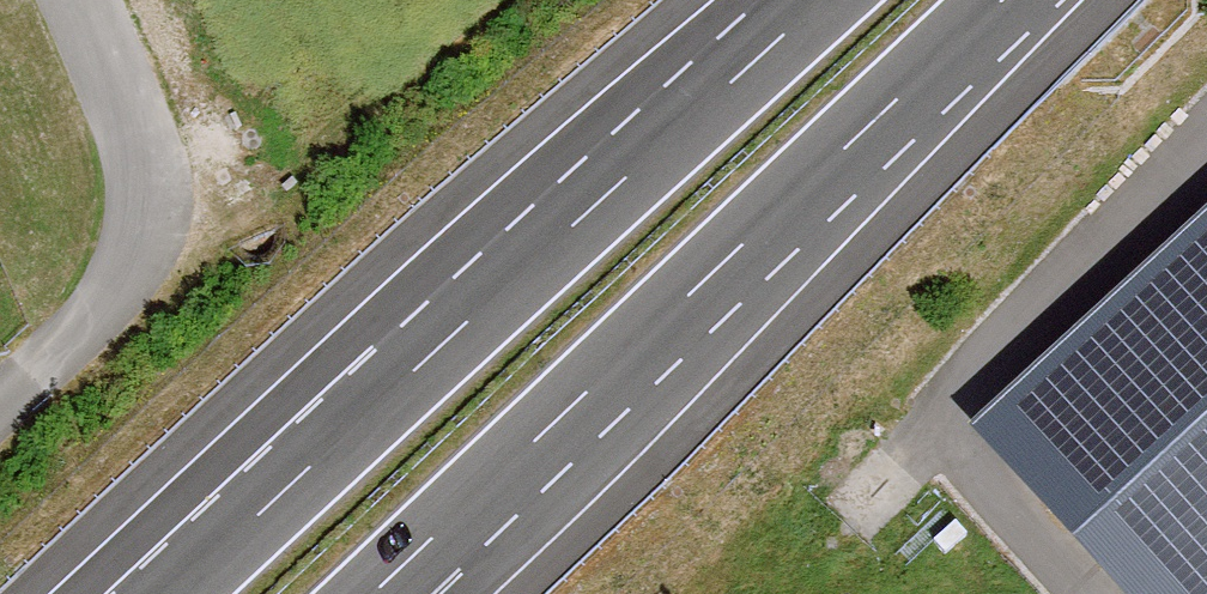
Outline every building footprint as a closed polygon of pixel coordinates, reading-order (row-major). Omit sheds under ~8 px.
[(971,435),(1117,593),(1206,593),(1206,218),(971,435)]
